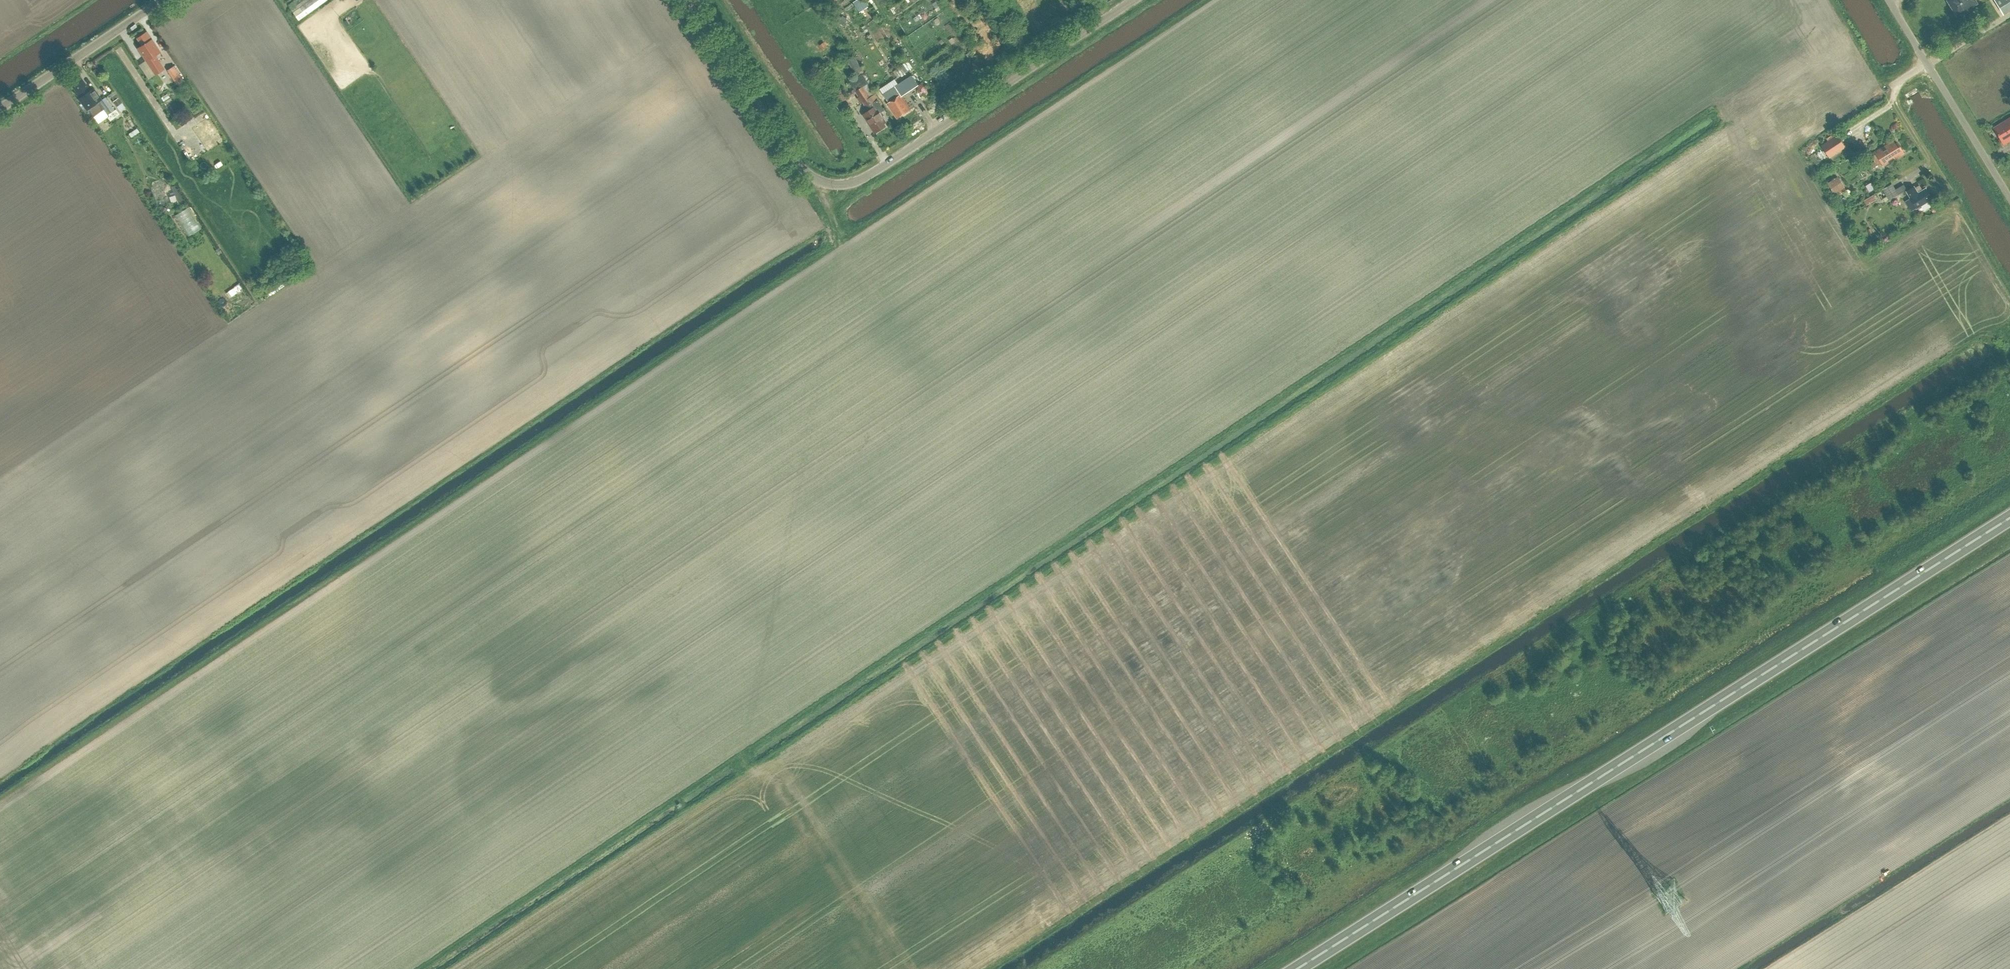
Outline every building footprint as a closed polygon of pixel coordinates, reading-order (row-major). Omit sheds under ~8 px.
[(305,15),(326,0),(310,0),(292,13),(298,20),(305,15)] [(869,5),(866,0),(856,0),(853,1),(860,11),(869,5)] [(1947,0),(1956,15),(1976,3),(1975,0),(1947,0)] [(2003,14),(2009,10),(2009,0),(1995,0),(2003,14)] [(842,26),(848,20),(843,15),(837,22),(842,26)] [(865,24),(875,39),(883,34),(873,19),(865,24)] [(155,74),(164,68),(156,55),(160,52),(147,32),(137,38),(142,46),(138,49),(155,74)] [(858,76),(849,82),(856,91),(863,86),(869,82),(867,80),(870,78),(854,55),(847,59),(858,76)] [(175,65),(169,69),(174,77),(179,84),(185,80),(181,73),(175,65)] [(102,99),(94,88),(90,91),(80,77),(71,84),(77,92),(75,92),(80,99),(84,96),(85,97),(81,100),(88,110),(92,115),(102,108),(98,102),(98,101),(102,99)] [(911,109),(902,96),(911,90),(905,80),(883,94),(889,102),(887,103),(897,118),(911,109)] [(884,109),(874,94),(870,97),(863,86),(856,91),(859,97),(858,98),(861,103),(863,102),(869,110),(863,114),(875,133),(886,126),(884,123),(886,122),(880,112),(884,109)] [(842,101),(847,98),(842,88),(837,91),(842,101)] [(102,99),(98,101),(108,114),(115,109),(105,96),(102,99)] [(118,98),(113,102),(117,106),(122,103),(118,98)] [(102,108),(92,115),(98,123),(108,116),(102,108)] [(2009,140),(2009,118),(1993,127),(2000,138),(2003,136),(2006,142),(2009,140)] [(1829,157),(1845,146),(1837,133),(1821,144),(1829,157)] [(1894,144),(1893,141),(1873,152),(1874,154),(1876,153),(1883,165),(1901,155),(1899,152),(1901,150),(1897,142),(1894,144)] [(1820,159),(1826,155),(1823,150),(1817,154),(1820,159)] [(1870,169),(1878,164),(1875,160),(1867,164),(1870,169)] [(1834,193),(1845,186),(1838,175),(1827,182),(1834,193)] [(1888,199),(1898,193),(1892,183),(1882,188),(1888,199)] [(1918,192),(1914,186),(1906,190),(1910,197),(1917,208),(1932,199),(1926,188),(1918,192)] [(1866,204),(1876,199),(1873,194),(1864,199),(1866,204)] [(188,206),(174,212),(185,235),(199,229),(188,206)] [(237,282),(224,291),(228,297),(241,288),(237,282)]
